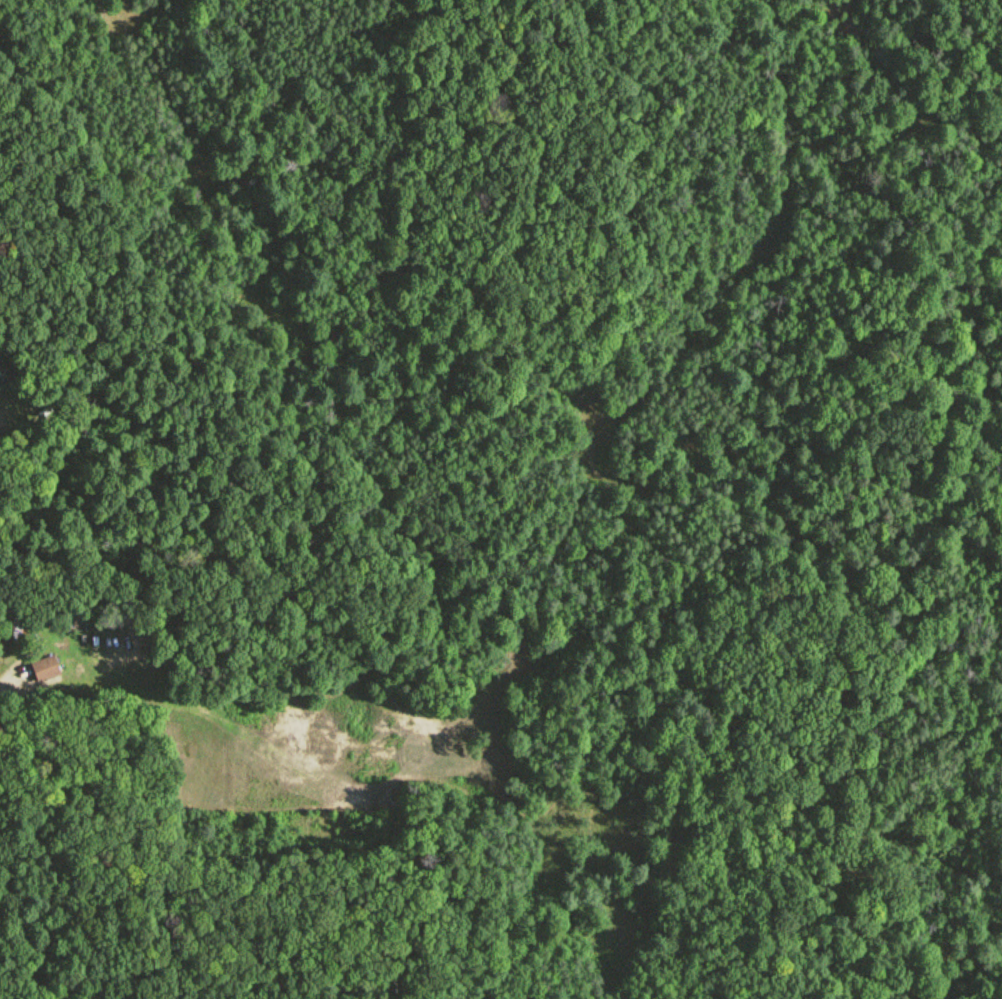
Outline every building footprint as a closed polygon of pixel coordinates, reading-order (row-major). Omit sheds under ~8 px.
[(12,381),(0,359),(0,387),(12,381)] [(59,677),(55,657),(32,662),(36,682),(59,677)]
